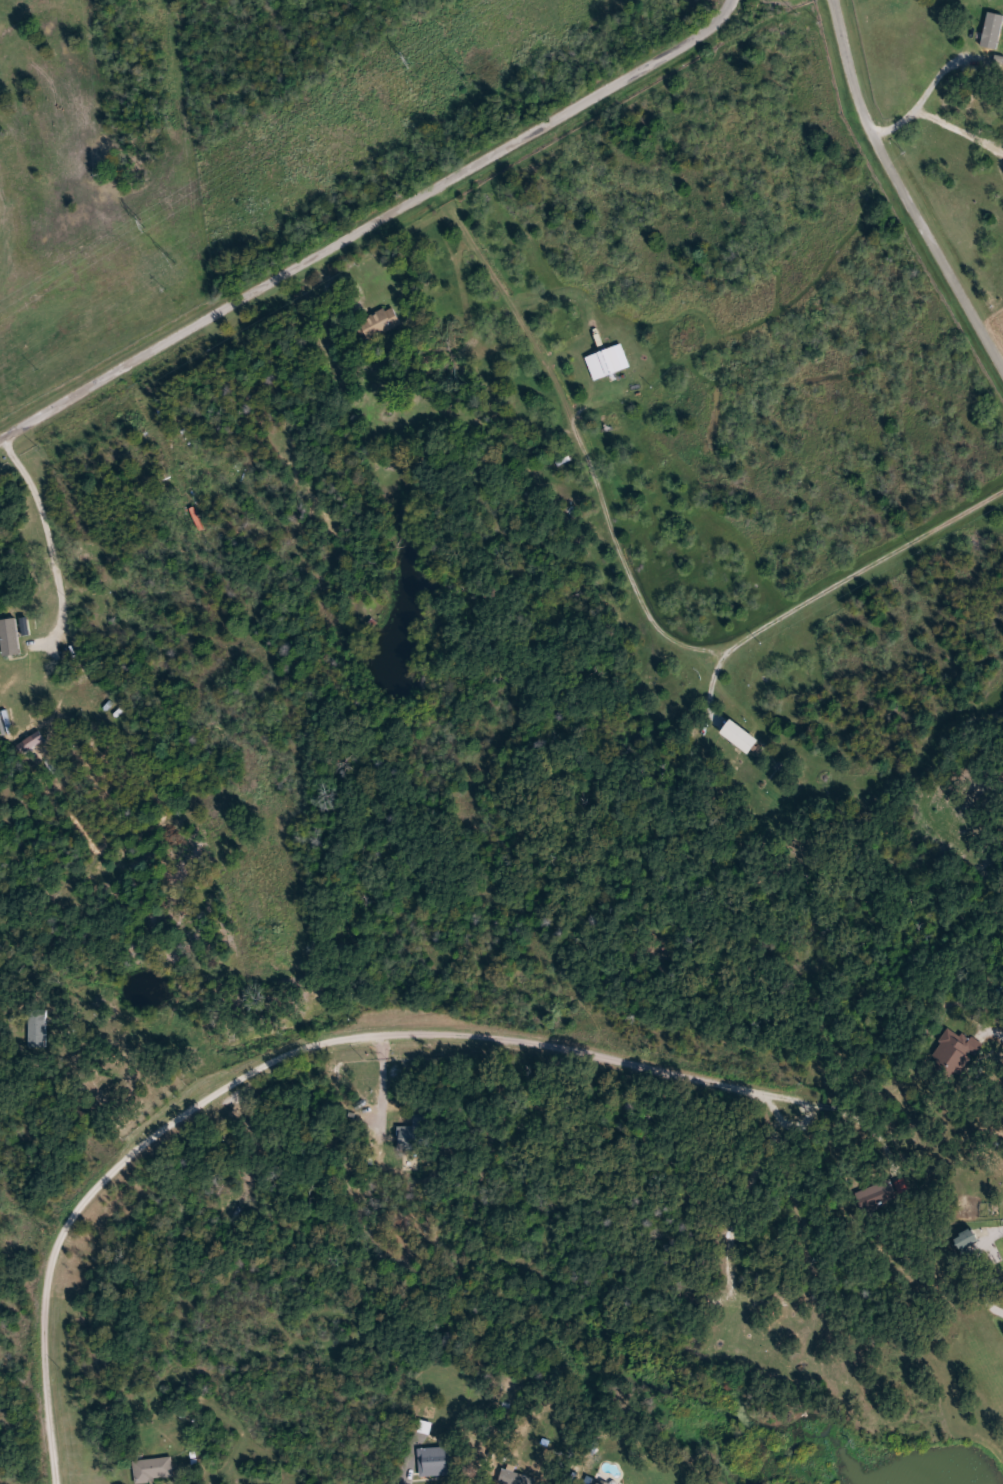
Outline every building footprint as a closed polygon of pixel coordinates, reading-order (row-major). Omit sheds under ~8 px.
[(403,324),(370,340),(360,321),(393,304),(403,324)] [(585,358),(622,343),(631,366),(594,381),(585,358)] [(3,657),(0,629),(0,620),(17,618),(21,654),(3,657)] [(930,1056),(948,1028),(983,1049),(972,1066),(964,1061),(956,1073),(930,1056)] [(429,1117),(429,1130),(415,1130),(415,1117),(429,1117)] [(890,1180),(899,1202),(868,1215),(859,1193),(890,1180)] [(954,1237),(973,1227),(980,1242),(961,1251),(954,1237)] [(420,1447),(453,1447),(453,1475),(420,1475),(420,1447)] [(174,1477),(136,1482),(133,1461),(172,1456),(174,1477)]
